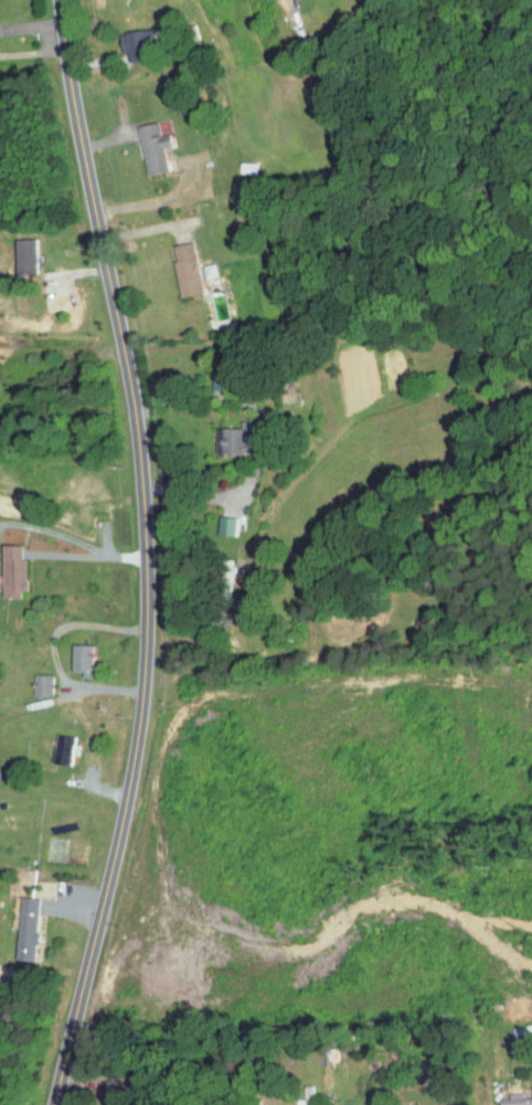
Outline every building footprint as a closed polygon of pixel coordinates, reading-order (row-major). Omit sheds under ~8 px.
[(116,54),(147,53),(146,24),(115,25),(116,54)] [(139,169),(162,164),(157,141),(166,138),(164,127),(153,129),(150,116),(129,120),(139,169)] [(228,206),(231,224),(243,222),(242,214),(234,215),(232,205),(228,206)] [(6,266),(27,265),(25,232),(4,233),(6,266)] [(163,241),(174,291),(195,286),(184,236),(163,241)] [(247,415),(234,415),(234,422),(216,422),(215,432),(210,432),(209,447),(247,447),(247,415)] [(228,511),(211,510),(210,528),(227,529),(228,511)] [(16,589),(17,538),(0,538),(0,589),(16,589)] [(85,639),(65,638),(64,665),(85,665),(85,639)] [(26,690),(44,690),(43,668),(25,668),(26,690)] [(44,756),(62,759),(65,730),(47,728),(44,756)] [(7,954),(26,956),(31,892),(13,890),(7,954)] [(504,1052),(523,1050),(520,1022),(503,1025),(504,1033),(502,1033),(504,1052)] [(513,1091),(513,1086),(499,1086),(499,1093),(491,1093),(491,1104),(531,1104),(531,1081),(523,1081),(522,1092),(513,1091)]
